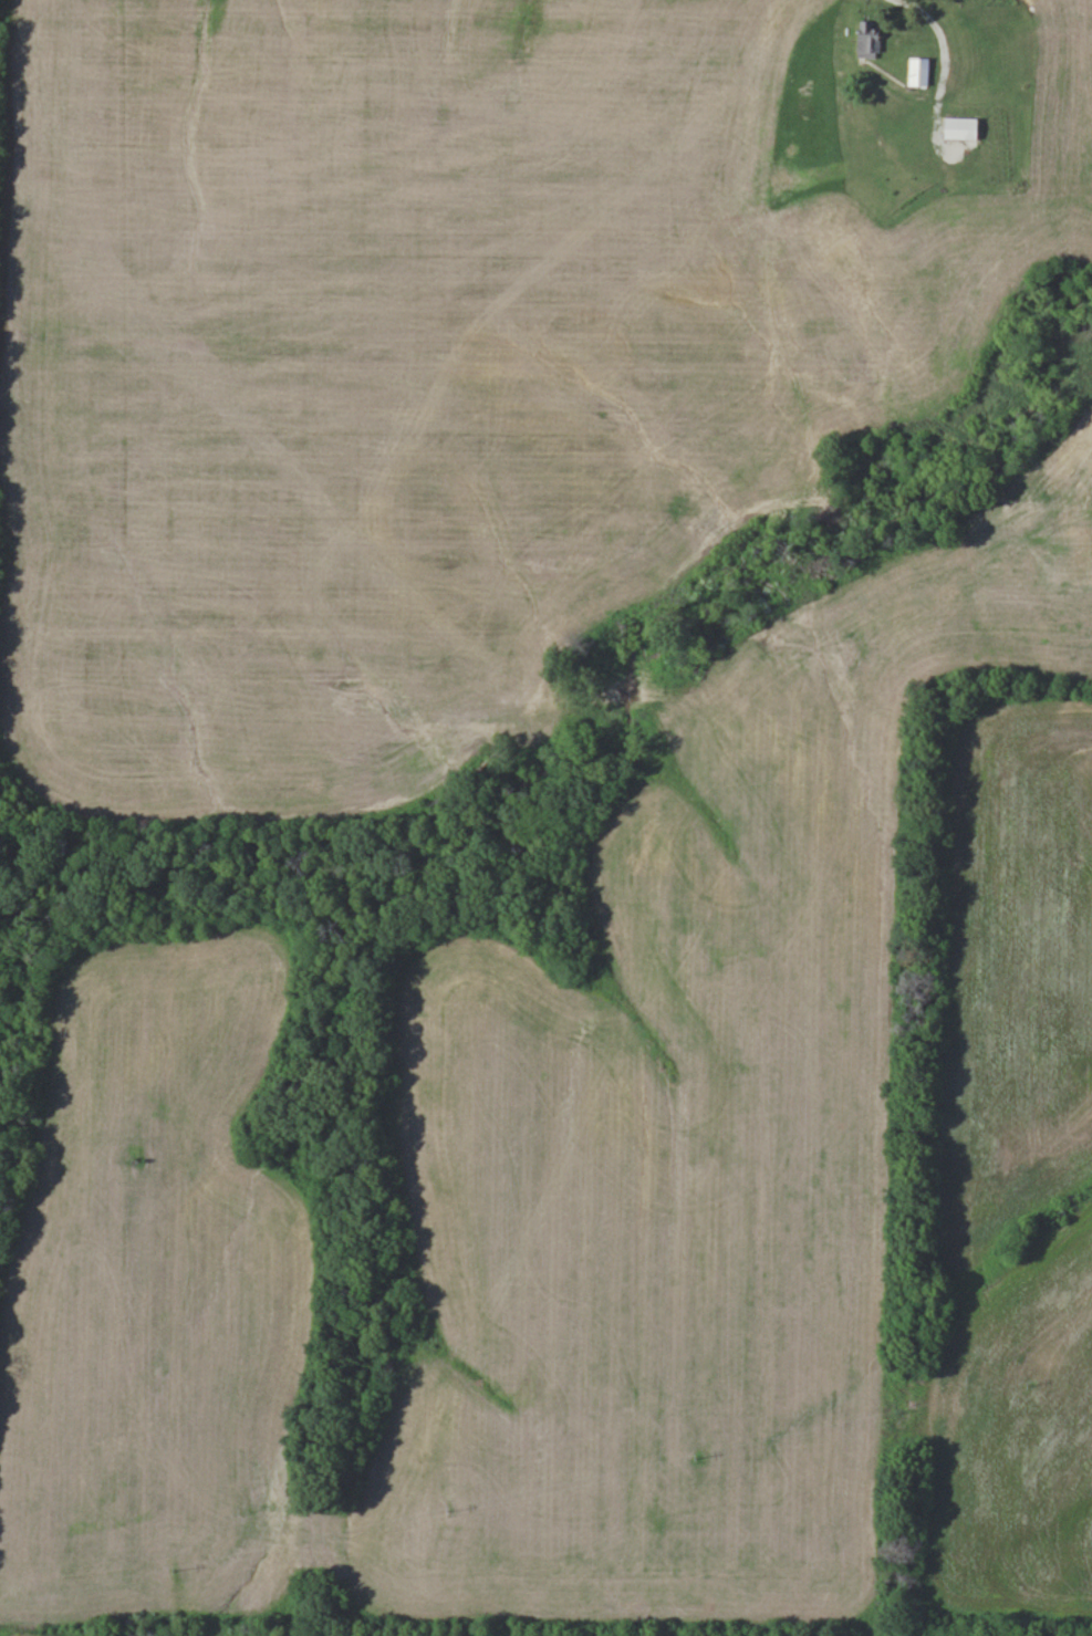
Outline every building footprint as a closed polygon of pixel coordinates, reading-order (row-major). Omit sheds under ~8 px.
[(877,59),(877,22),(854,22),(854,59),(877,59)] [(927,60),(907,60),(907,84),(927,84),(927,60)] [(978,141),(978,120),(944,120),(944,141),(978,141)]
